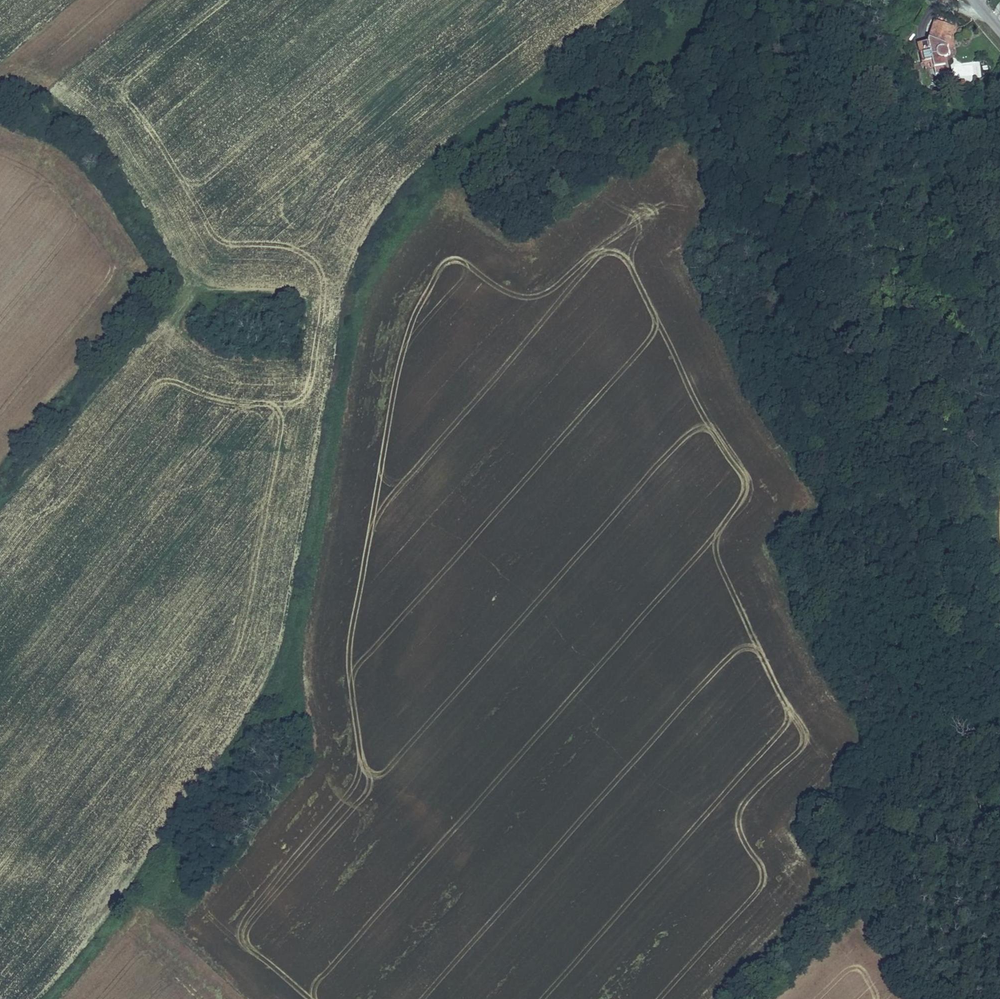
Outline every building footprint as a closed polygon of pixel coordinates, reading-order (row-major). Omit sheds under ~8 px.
[(930,74),(941,71),(937,55),(943,51),(942,45),(939,45),(941,35),(944,35),(948,23),(929,17),(924,35),(909,42),(914,60),(923,57),(930,74)] [(951,92),(955,93),(960,90),(960,80),(950,80),(951,92)]
